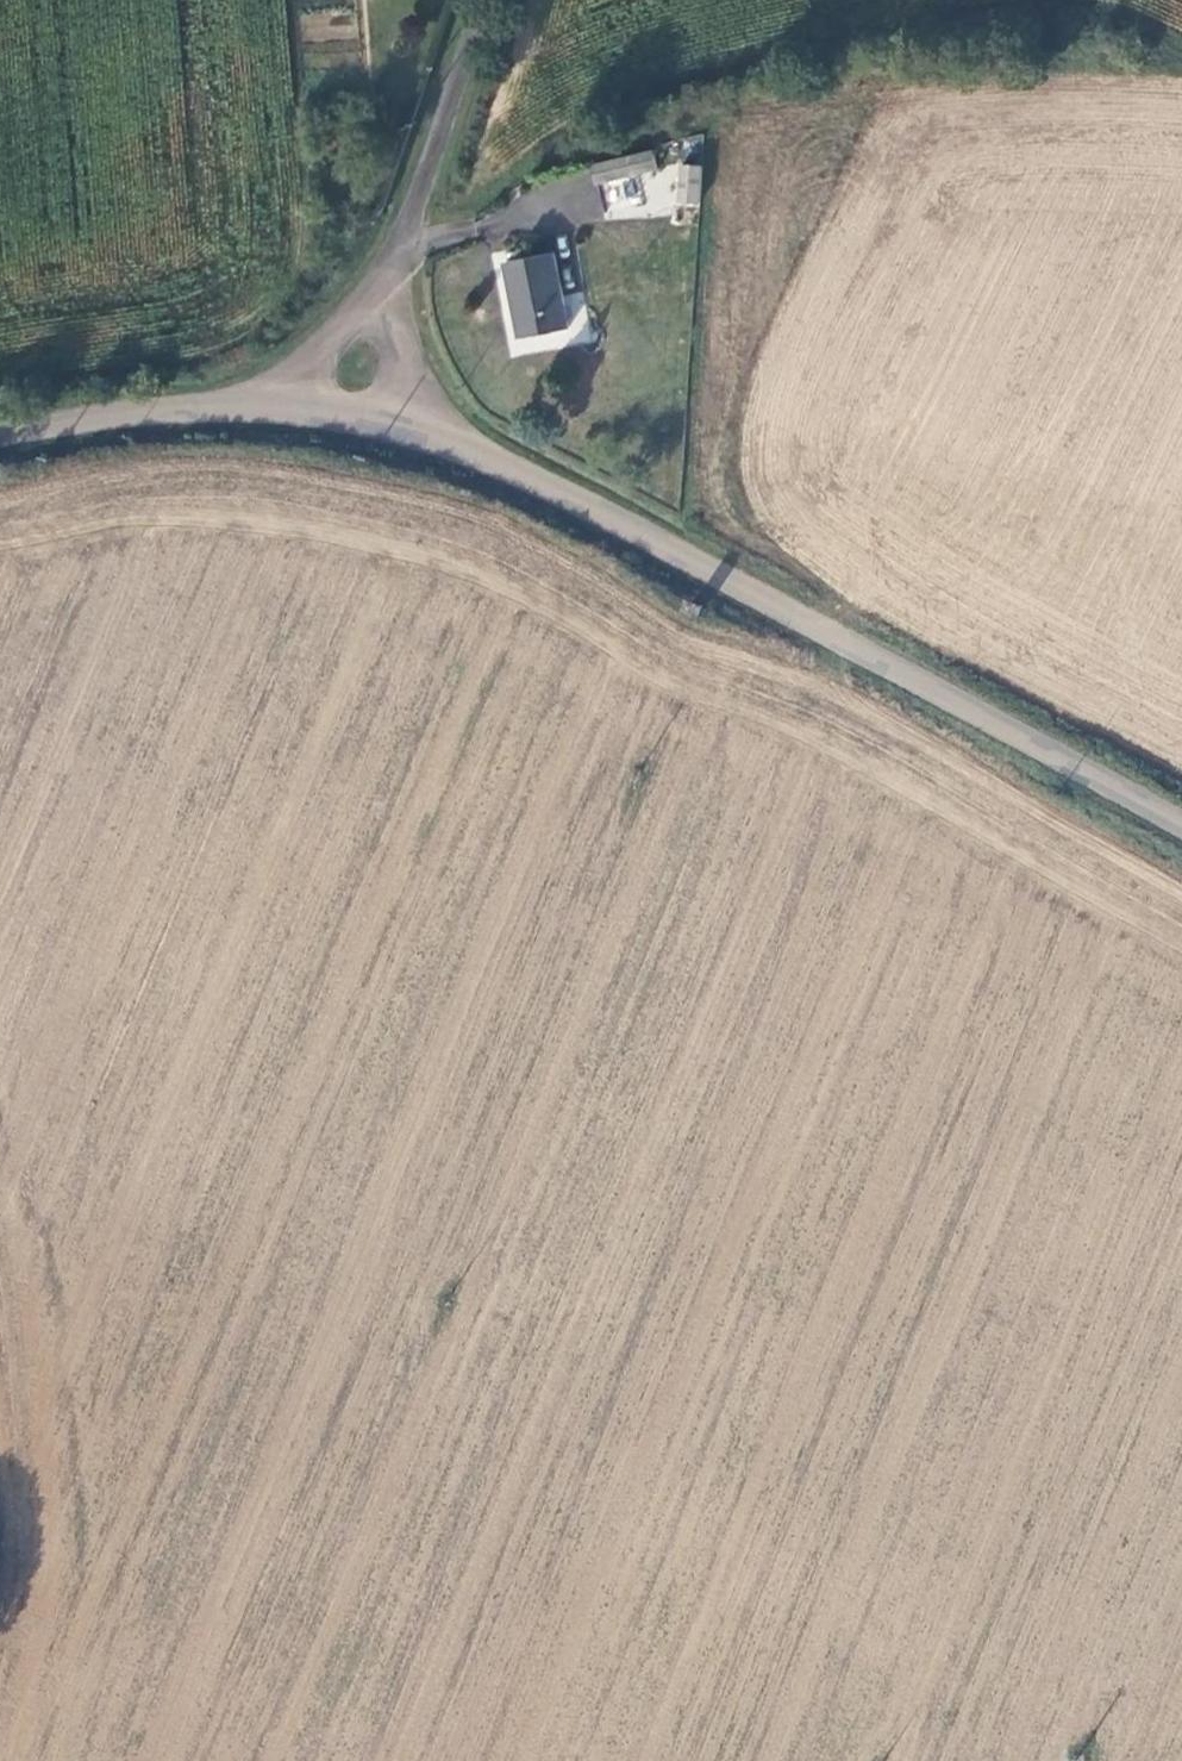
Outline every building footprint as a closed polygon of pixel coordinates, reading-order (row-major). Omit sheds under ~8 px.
[(591,163),(594,184),(657,169),(652,148),(591,163)] [(505,261),(519,336),(567,328),(551,252),(505,261)] [(689,600),(683,616),(689,619),(697,623),(704,607),(689,600)]
